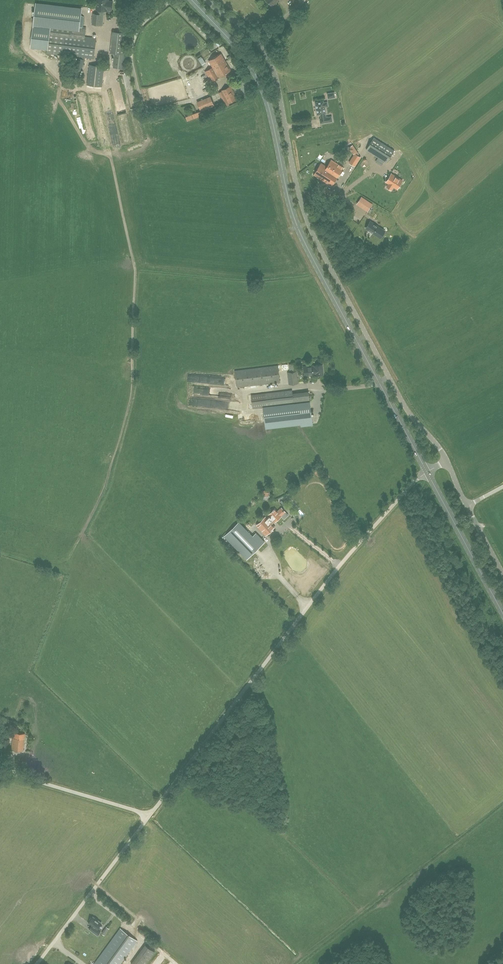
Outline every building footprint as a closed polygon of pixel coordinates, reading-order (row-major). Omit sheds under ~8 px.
[(112,10),(113,1),(108,1),(108,0),(97,0),(96,10),(97,10),(97,14),(94,14),(92,24),(102,25),(104,11),(107,11),(107,10),(112,10)] [(96,38),(85,37),(86,28),(79,27),(81,9),(36,4),(31,46),(47,48),(47,53),(94,59),(96,38)] [(112,31),(110,53),(115,53),(113,68),(123,69),(127,33),(112,31)] [(231,71),(227,64),(221,54),(208,61),(212,68),(205,72),(211,82),(231,71)] [(78,80),(85,60),(78,58),(71,77),(78,80)] [(87,85),(101,86),(104,66),(90,65),(87,85)] [(228,104),(237,99),(230,86),(221,91),(219,93),(226,107),(229,105),(228,104)] [(321,123),(332,121),(331,116),(326,118),(325,114),(326,113),(324,106),(328,105),(327,102),(324,103),(324,101),(315,102),(317,115),(321,114),(321,118),(320,119),(321,123)] [(366,150),(387,163),(394,151),(374,138),(366,150)] [(355,153),(349,162),(355,166),(360,157),(355,153)] [(332,186),(343,167),(331,160),(326,166),(321,163),(314,175),(332,186)] [(403,180),(392,174),(386,182),(389,184),(388,186),(392,189),(394,187),(398,189),(403,180)] [(324,189),(321,193),(328,197),(331,193),(324,189)] [(372,204),(362,197),(357,203),(360,206),(363,202),(370,207),(372,204)] [(368,225),(366,228),(368,230),(373,234),(373,233),(377,236),(382,229),(370,221),(368,224),(367,225),(368,225)] [(290,372),(287,373),(289,385),(298,383),(296,363),(289,364),(290,372)] [(304,376),(316,374),(316,375),(323,374),(322,365),(315,365),(315,366),(303,367),(304,376)] [(280,382),(278,366),(235,371),(237,388),(280,382)] [(300,425),(300,426),(312,425),(308,391),(292,393),(292,390),(264,394),(251,395),(253,409),(262,407),(265,429),(300,425)] [(239,411),(240,403),(224,401),(223,409),(239,411)] [(282,515),(281,515),(285,512),(282,508),(278,511),(275,508),(265,517),(266,518),(257,526),(267,536),(276,527),(271,522),(273,519),(275,521),(282,515)] [(247,559),(265,542),(256,533),(253,536),(239,522),(227,533),(239,545),(235,548),(247,559)] [(23,751),(25,733),(14,732),(13,738),(12,750),(23,751)] [(10,735),(1,734),(1,738),(0,738),(0,740),(0,749),(8,750),(10,735)] [(92,925),(89,928),(89,929),(97,935),(101,929),(98,927),(101,923),(93,917),(92,918),(91,918),(89,921),(90,921),(88,923),(92,925)] [(90,963),(120,963),(137,941),(120,928),(94,963),(92,962),(90,963)] [(131,963),(145,963),(155,951),(146,945),(131,963)]
